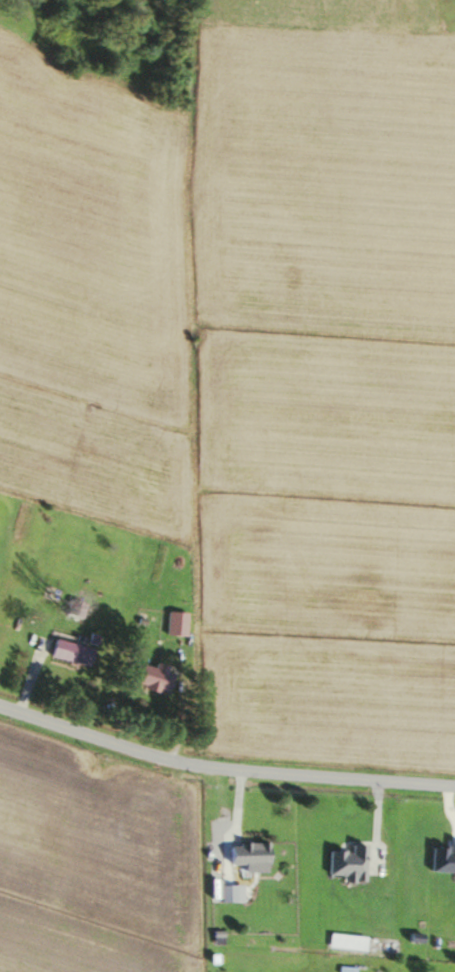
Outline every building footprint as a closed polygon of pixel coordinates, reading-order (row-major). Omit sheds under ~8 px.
[(80,617),(83,603),(66,598),(63,612),(80,617)] [(183,635),(184,611),(164,610),(164,634),(183,635)] [(46,655),(86,666),(91,647),(51,637),(46,655)] [(162,695),(172,669),(154,661),(151,667),(140,662),(131,683),(162,695)] [(266,842),(226,842),(226,864),(266,864),(266,842)] [(363,882),(363,845),(348,845),(348,852),(325,851),(325,875),(338,875),(338,882),(363,882)]
